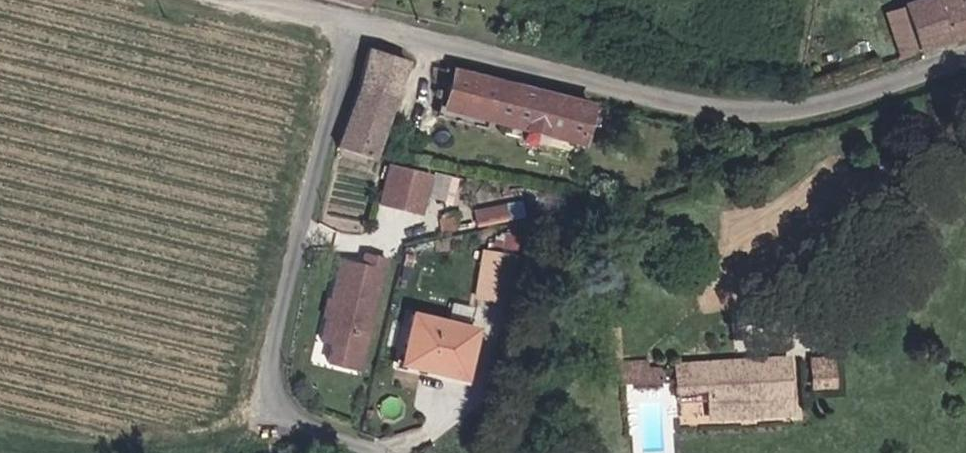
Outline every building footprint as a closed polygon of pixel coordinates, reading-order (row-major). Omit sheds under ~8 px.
[(965,30),(965,0),(901,0),(916,47),(965,30)] [(335,145),(372,157),(404,58),(367,46),(335,145)] [(591,99),(450,64),(440,103),(581,139),(591,99)] [(420,213),(432,173),(388,160),(376,200),(420,213)] [(429,196),(448,197),(451,173),(432,171),(429,196)] [(471,208),(474,222),(508,216),(506,202),(471,208)] [(357,368),(385,257),(364,252),(361,263),(340,258),(319,339),(331,341),(326,361),(357,368)] [(474,329),(415,313),(404,363),(463,377),(474,329)] [(621,361),(620,326),(599,327),(600,364),(618,364),(619,383),(662,381),(662,366),(648,366),(648,360),(621,361)] [(705,418),(788,415),(786,357),(674,360),(675,388),(704,387),(705,418)]
